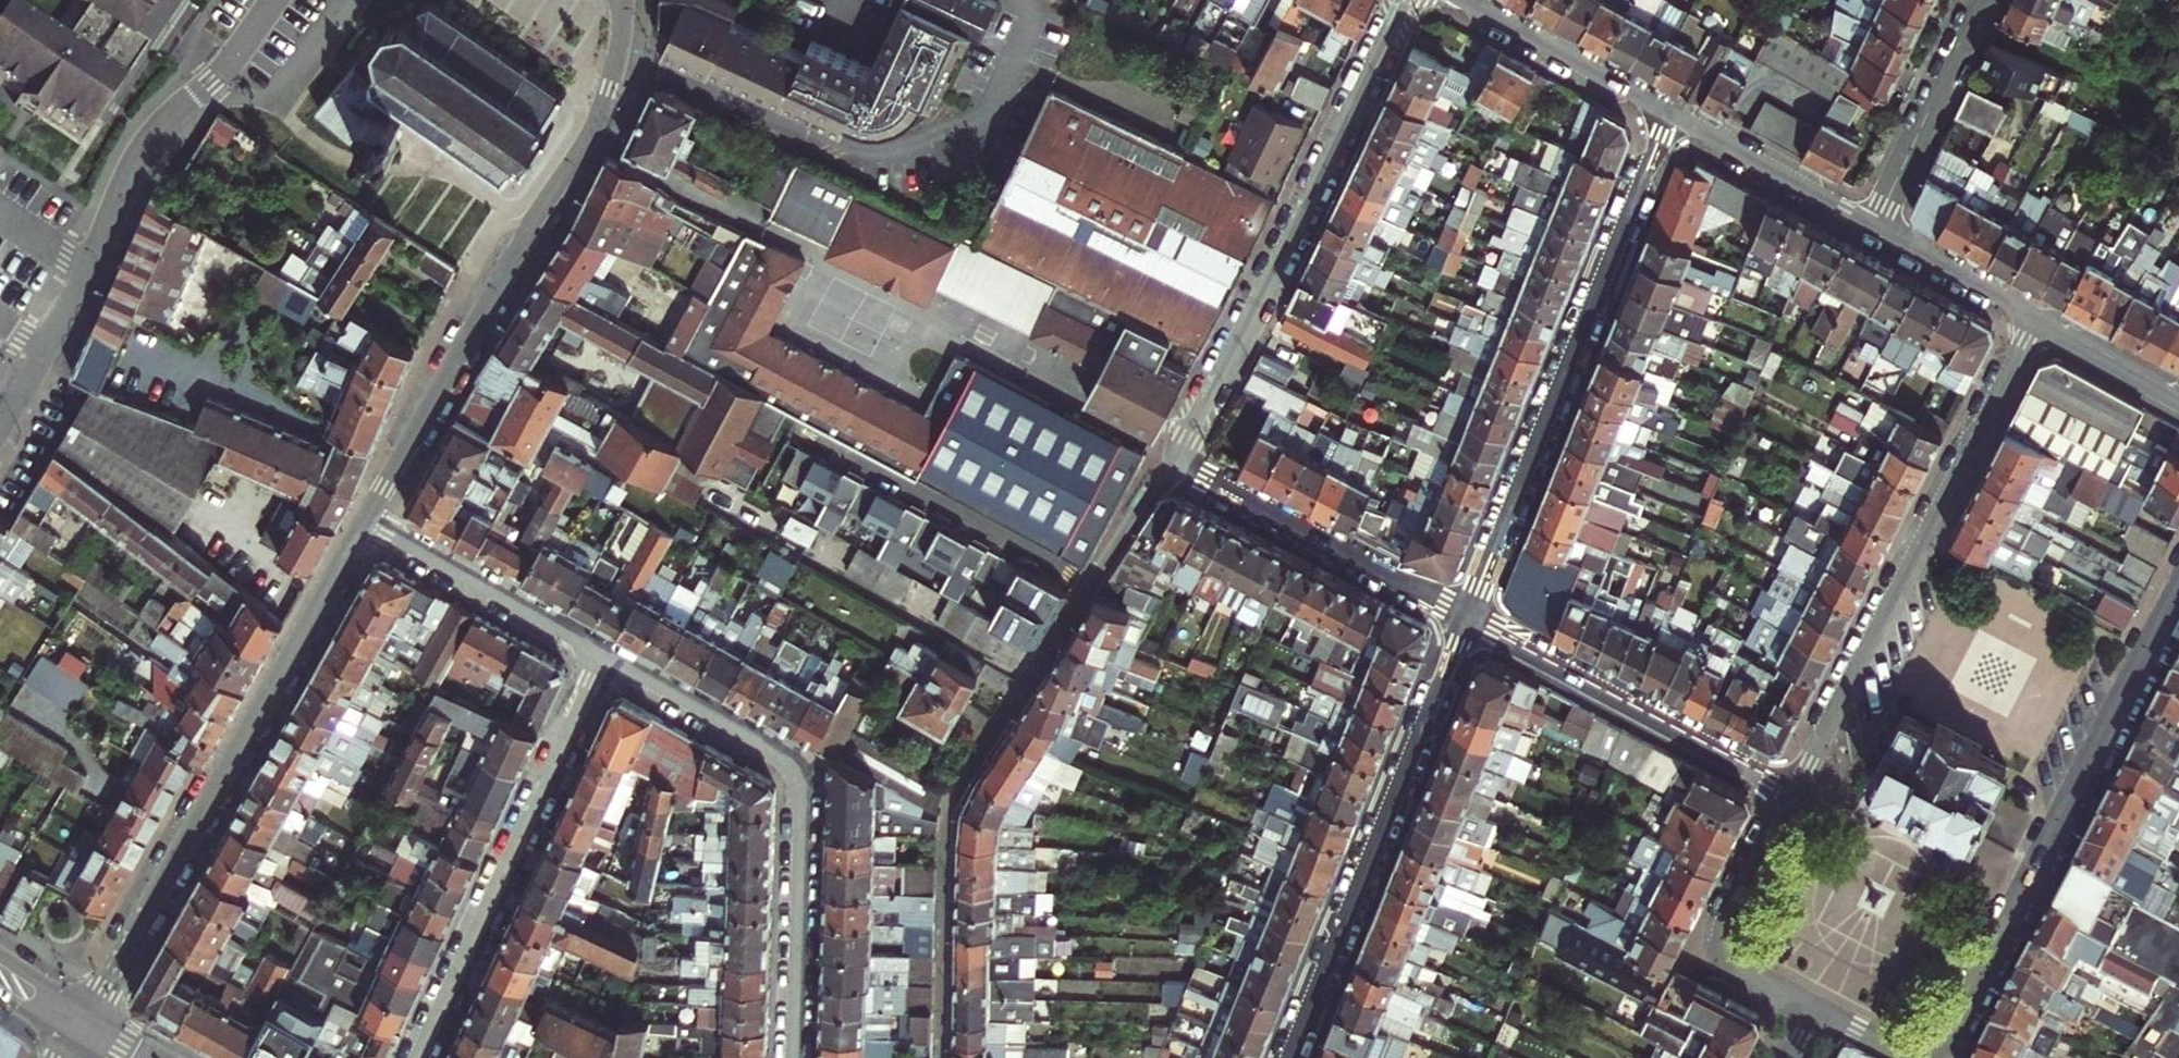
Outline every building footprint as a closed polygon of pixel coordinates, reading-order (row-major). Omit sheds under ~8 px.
[(45,39),(25,26),(7,52),(68,88),(93,120),(112,91),(131,63),(150,35),(134,25),(138,19),(151,0),(72,0),(45,39)] [(407,120),(402,111),(419,122),(417,125),(421,128),(423,126),(425,128),(417,141),(458,169),(464,159),(466,160),(467,158),(486,170),(484,173),(488,176),(489,173),(494,177),(493,179),(497,182),(498,181),(501,183),(504,179),(500,177),(513,158),(516,160),(519,156),(525,160),(528,156),(525,154),(521,147),(533,129),(546,128),(548,126),(543,122),(545,119),(542,116),(555,96),(558,98),(561,94),(558,93),(560,91),(557,89),(556,91),(549,86),(552,81),(536,71),(533,75),(527,71),(529,69),(524,66),(522,68),(506,57),(508,54),(502,51),(501,53),(484,42),(486,40),(481,36),(479,39),(461,27),(464,23),(458,19),(456,23),(436,9),(439,6),(432,2),(430,5),(423,0),(413,3),(402,17),(384,24),(372,38),(314,107),(357,144),(364,151),(373,156),(383,157),(393,154),(401,147),(406,139),(408,129),(407,120)] [(728,19),(735,4),(726,0),(651,0),(646,51),(659,53),(838,137),(844,125),(853,130),(861,130),(871,130),(881,128),(885,127),(891,125),(897,123),(909,116),(917,110),(919,107),(924,103),(927,95),(939,101),(975,27),(984,31),(999,1),(998,0),(898,0),(868,66),(805,37),(799,50),(728,19)] [(1225,3),(1220,0),(1214,11),(1219,14),(1225,3)] [(1246,6),(1237,23),(1261,36),(1265,30),(1281,0),(1249,0),(1246,6)] [(1265,30),(1279,37),(1296,7),(1323,20),(1334,0),(1281,0),(1265,30)] [(1359,0),(1334,0),(1323,20),(1306,50),(1320,57),(1332,35),(1336,27),(1345,31),(1359,0)] [(1525,5),(1542,14),(1551,19),(1562,0),(1527,0),(1525,5)] [(1551,19),(1567,28),(1575,32),(1593,0),(1562,0),(1551,19)] [(1575,32),(1592,41),(1601,46),(1627,0),(1593,0),(1575,32)] [(1601,46),(1608,50),(1616,55),(1625,60),(1655,5),(1646,0),(1627,0),(1601,46)] [(1666,0),(1658,0),(1655,5),(1625,60),(1641,68),(1649,73),(1685,8),(1689,0),(1676,0),(1674,4),(1666,0)] [(1837,6),(1907,38),(1912,26),(1918,14),(1888,0),(1831,0),(1830,3),(1837,6)] [(1918,14),(1924,1),(1924,0),(1888,0),(1918,14)] [(1996,13),(2036,31),(2058,41),(2064,28),(2095,42),(2096,40),(2100,41),(2104,32),(2084,23),(2036,0),(2002,0),(1996,13)] [(2084,23),(2094,0),(2036,0),(2084,23)] [(1093,17),(1116,28),(1122,17),(1123,15),(1101,3),(1093,17)] [(1826,29),(1895,62),(1901,50),(1907,38),(1837,6),(1826,29)] [(1685,8),(1649,73),(1665,82),(1673,86),(1706,28),(1697,22),(1700,16),(1685,8)] [(1786,12),(1777,8),(1771,22),(1780,26),(1786,12)] [(7,52),(25,26),(3,12),(0,16),(0,53),(4,56),(7,52)] [(1122,17),(1116,28),(1129,33),(1134,24),(1122,17)] [(1987,34),(1985,36),(2012,49),(2019,35),(1992,23),(1987,34)] [(1151,26),(1145,37),(1162,47),(1168,36),(1151,26)] [(1785,74),(1800,82),(1815,91),(1828,98),(1843,72),(1844,69),(1831,62),(1816,53),(1801,45),(1789,39),(1778,32),(1768,26),(1753,52),(1752,55),(1762,61),(1773,67),(1785,74)] [(1332,35),(1341,39),(1345,31),(1336,27),(1332,35)] [(1673,86),(1696,99),(1727,44),(1729,41),(1706,28),(1673,86)] [(1889,75),(1895,62),(1826,29),(1816,51),(1832,61),(1845,68),(1854,75),(1882,90),(1889,75)] [(1279,37),(1265,30),(1261,36),(1237,80),(1263,91),(1289,41),(1279,37)] [(2059,71),(2012,49),(1985,36),(1978,53),(1974,62),(2029,88),(2040,93),(2048,96),(2059,71)] [(1211,69),(1221,51),(1197,41),(1187,59),(1197,63),(1211,69)] [(1479,79),(1494,50),(1480,42),(1463,72),(1479,79)] [(1746,48),(1743,53),(1727,44),(1696,99),(1713,108),(1720,112),(1752,55),(1753,52),(1746,48)] [(1402,55),(1394,72),(1434,91),(1464,105),(1467,99),(1479,79),(1463,72),(1406,46),(1402,55)] [(2142,61),(2146,52),(2139,48),(2135,57),(2142,61)] [(1494,50),(1479,79),(1467,99),(1503,119),(1509,109),(1523,83),(1531,70),(1519,63),(1494,50)] [(4,56),(0,53),(0,90),(12,98),(6,106),(35,125),(41,117),(77,142),(85,130),(93,120),(68,88),(7,52),(4,56)] [(1545,77),(1531,70),(1523,83),(1538,90),(1545,77)] [(1389,83),(1383,96),(1435,121),(1447,127),(1451,129),(1457,118),(1428,104),(1434,91),(1394,72),(1389,83)] [(1843,72),(1828,98),(1812,126),(1797,154),(1809,160),(1834,174),(1856,136),(1840,127),(1853,103),(1865,109),(1876,90),(1843,72)] [(1286,76),(1281,85),(1275,97),(1306,109),(1310,111),(1317,96),(1319,90),(1286,76)] [(1269,94),(1275,97),(1281,85),(1275,81),(1269,94)] [(1986,133),(2003,103),(1964,84),(1950,113),(1986,133)] [(2034,105),(2040,93),(2029,88),(2023,100),(2034,105)] [(2048,96),(2040,93),(2034,105),(2058,117),(2065,104),(2048,96)] [(644,97),(639,95),(631,112),(617,143),(614,151),(713,198),(719,185),(663,156),(682,114),(677,112),(665,107),(660,104),(644,97)] [(1211,176),(1038,95),(1007,154),(961,245),(1054,288),(1157,337),(1187,351),(1190,352),(1266,202),(1264,201),(1253,196),(1211,176)] [(1429,133),(1435,121),(1383,96),(1379,104),(1373,117),(1433,145),(1450,153),(1454,145),(1442,139),(1429,133)] [(1581,96),(1565,130),(1509,109),(1503,119),(1502,121),(1538,135),(1545,137),(1556,141),(1615,164),(1618,157),(1627,134),(1623,119),(1581,96)] [(1799,119),(1783,110),(1771,103),(1758,97),(1742,124),(1755,131),(1768,138),(1784,147),(1797,154),(1812,126),(1799,119)] [(2058,117),(2082,129),(2090,116),(2065,104),(2058,117)] [(1289,127),(1244,106),(1211,176),(1253,196),(1260,181),(1263,182),(1278,149),(1289,127)] [(1431,150),(1433,145),(1373,117),(1370,122),(1364,137),(1406,155),(1409,149),(1420,154),(1424,147),(1431,150)] [(1494,137),(1457,118),(1451,129),(1488,147),(1490,145),(1494,137)] [(1442,139),(1447,127),(1435,121),(1429,133),(1442,139)] [(1538,135),(1535,142),(1542,145),(1545,137),(1538,135)] [(1406,155),(1364,137),(1360,145),(1354,157),(1421,187),(1424,180),(1419,177),(1419,176),(1425,164),(1406,155)] [(1545,137),(1542,145),(1535,163),(1546,167),(1556,141),(1545,137)] [(1609,178),(1615,164),(1556,141),(1546,167),(1604,191),(1609,178)] [(1406,155),(1425,164),(1431,150),(1424,147),(1420,154),(1409,149),(1406,155)] [(1963,157),(1960,161),(1935,147),(1908,205),(1914,218),(1924,224),(1933,228),(1970,161),(1963,157)] [(761,208),(783,161),(756,149),(735,195),(761,208)] [(1525,183),(1538,188),(1596,211),(1600,201),(1604,191),(1546,167),(1535,163),(1515,155),(1507,176),(1515,179),(1525,183)] [(1421,187),(1354,157),(1351,164),(1346,175),(1413,206),(1418,208),(1426,190),(1421,187)] [(1970,161),(1933,228),(1946,236),(1958,242),(1994,178),(2002,163),(1993,158),(1986,170),(1970,161)] [(1054,288),(961,245),(877,206),(823,180),(783,161),(761,208),(757,215),(826,248),(822,257),(926,304),(936,282),(1034,330),(1054,288)] [(1461,180),(1472,185),(1480,166),(1469,162),(1461,180)] [(1683,177),(1670,171),(1653,212),(1644,234),(1687,251),(1715,261),(1737,269),(1764,202),(1690,162),(1683,177)] [(592,170),(587,179),(638,203),(643,195),(634,177),(606,167),(595,163),(592,170)] [(1419,176),(1419,177),(1424,180),(1427,181),(1433,168),(1425,164),(1419,176)] [(1404,227),(1413,206),(1346,175),(1342,184),(1337,195),(1404,227)] [(654,211),(657,204),(661,196),(634,177),(643,195),(638,203),(654,211)] [(1994,178),(1958,242),(1972,250),(1982,255),(2003,217),(1993,212),(2005,191),(1996,186),(1999,181),(1994,178)] [(583,188),(577,200),(627,226),(638,203),(587,179),(583,188)] [(1464,204),(1472,185),(1461,180),(1452,201),(1457,204),(1463,206),(1464,204)] [(1536,211),(1588,232),(1592,222),(1596,211),(1538,188),(1525,183),(1517,203),(1530,208),(1536,211)] [(2015,196),(2003,217),(1982,255),(1994,261),(2006,268),(2043,201),(2047,194),(2036,187),(2034,191),(2022,184),(2015,196)] [(1472,185),(1464,204),(1474,208),(1482,189),(1472,185)] [(2093,185),(2078,208),(2076,210),(2088,218),(2105,193),(2093,185)] [(322,196),(336,205),(341,196),(327,187),(322,196)] [(95,388),(125,318),(170,211),(157,204),(146,189),(141,199),(130,227),(105,287),(81,349),(70,376),(67,381),(85,392),(89,385),(95,388)] [(2003,217),(2015,196),(2005,191),(1993,212),(2003,217)] [(1395,246),(1404,227),(1337,195),(1334,202),(1328,215),(1379,239),(1389,244),(1395,246)] [(657,204),(704,226),(701,233),(728,246),(734,234),(661,196),(657,204)] [(622,240),(629,227),(627,226),(577,200),(571,211),(562,228),(597,247),(605,251),(609,253),(634,267),(680,293),(698,303),(705,289),(622,240)] [(2071,218),(2043,201),(2006,268),(2024,277),(2035,283),(2071,218)] [(374,253),(389,227),(357,206),(350,202),(335,227),(330,224),(323,235),(318,232),(315,237),(321,241),(320,243),(323,246),(362,271),(374,253)] [(1754,266),(1761,249),(1772,254),(1788,215),(1780,211),(1764,202),(1737,269),(1735,274),(1731,283),(1745,288),(1754,266)] [(629,227),(642,234),(654,211),(638,203),(627,226),(629,227)] [(1510,223),(1523,228),(1530,208),(1517,203),(1510,223)] [(1457,204),(1450,223),(1455,225),(1463,206),(1457,204)] [(1474,208),(1464,204),(1463,206),(1455,225),(1465,229),(1474,208)] [(1536,211),(1530,208),(1523,228),(1580,251),(1584,241),(1588,232),(1536,211)] [(2088,218),(2076,210),(2071,218),(2096,233),(2105,238),(2109,231),(2088,218)] [(201,229),(170,211),(125,318),(148,328),(154,315),(164,319),(176,292),(201,229)] [(2072,304),(2084,310),(2119,248),(2128,253),(2144,228),(2120,214),(2109,231),(2105,238),(2096,233),(2060,297),(2072,304)] [(1325,223),(1319,236),(1376,262),(1379,254),(1373,251),(1379,239),(1328,215),(1325,223)] [(1765,310),(1777,315),(1810,227),(1802,222),(1788,215),(1772,254),(1765,270),(1760,284),(1773,289),(1765,310)] [(1576,262),(1580,251),(1523,228),(1510,223),(1497,218),(1489,239),(1501,244),(1571,272),(1576,262)] [(2096,233),(2071,218),(2035,283),(2049,291),(2060,297),(2096,233)] [(1435,241),(1447,246),(1455,225),(1450,223),(1444,220),(1435,241)] [(2151,240),(2157,228),(2147,223),(2144,228),(2128,253),(2141,262),(2108,323),(2119,329),(2132,336),(2165,276),(2152,269),(2157,261),(2148,256),(2155,243),(2151,240)] [(1465,229),(1455,225),(1447,246),(1457,250),(1465,229)] [(1812,298),(1841,244),(1831,238),(1810,227),(1777,315),(1775,321),(1784,325),(1795,304),(1806,308),(1812,298)] [(562,228),(550,247),(529,280),(607,321),(619,297),(581,277),(597,247),(562,228)] [(790,264),(734,234),(728,246),(705,289),(698,303),(670,355),(775,411),(881,468),(908,415),(754,333),(790,264)] [(1639,246),(1634,259),(1727,295),(1731,283),(1735,274),(1713,266),(1710,272),(1683,262),(1687,251),(1644,234),(1639,246)] [(1376,262),(1319,236),(1315,244),(1310,255),(1360,278),(1387,291),(1396,271),(1376,262)] [(1379,239),(1373,251),(1379,254),(1384,256),(1389,244),(1379,239)] [(1498,266),(1563,293),(1567,283),(1571,272),(1501,244),(1493,264),(1498,266)] [(1856,278),(1852,274),(1862,256),(1855,252),(1841,244),(1812,298),(1824,305),(1809,335),(1820,341),(1843,296),(1846,297),(1856,278)] [(336,305),(340,307),(353,286),(362,271),(323,246),(312,264),(305,260),(293,281),(311,291),(336,305)] [(1447,246),(1439,265),(1451,269),(1459,250),(1457,250),(1447,246)] [(609,253),(605,251),(597,247),(581,277),(619,297),(623,290),(597,276),(609,253)] [(414,260),(418,267),(444,284),(448,275),(453,268),(422,248),(414,260)] [(2108,323),(2141,262),(2128,253),(2119,248),(2084,310),(2096,316),(2108,323)] [(1761,249),(1754,266),(1765,270),(1772,254),(1761,249)] [(1387,291),(1360,278),(1310,255),(1307,262),(1299,277),(1338,295),(1345,298),(1351,301),(1358,286),(1365,289),(1389,300),(1391,293),(1387,291)] [(1832,347),(1856,302),(1868,308),(1888,270),(1881,266),(1862,256),(1852,274),(1856,278),(1846,297),(1843,296),(1820,341),(1832,347)] [(279,273),(254,259),(239,285),(268,301),(283,275),(279,273)] [(1715,298),(1724,302),(1727,295),(1634,259),(1627,276),(1623,284),(1708,317),(1715,298)] [(1475,279),(1490,285),(1498,266),(1493,264),(1483,260),(1475,279)] [(1430,287),(1438,267),(1430,263),(1421,282),(1430,287)] [(1503,290),(1555,312),(1559,304),(1563,293),(1498,266),(1490,285),(1492,286),(1503,290)] [(1876,335),(1883,339),(1891,325),(1912,283),(1905,279),(1888,270),(1868,308),(1861,321),(1878,329),(1876,335)] [(293,281),(283,275),(268,301),(295,318),(311,291),(293,281)] [(2165,276),(2132,336),(2143,342),(2157,350),(2178,309),(2178,292),(2169,286),(2173,281),(2165,276)] [(1338,295),(1299,277),(1296,285),(1288,301),(1341,326),(1352,301),(1351,301),(1345,298),(1338,295)] [(704,471),(733,487),(775,411),(670,355),(621,329),(607,321),(529,280),(520,296),(487,350),(489,351),(521,369),(527,372),(530,368),(524,365),(554,325),(563,330),(555,344),(571,353),(579,339),(607,355),(604,360),(619,369),(620,365),(647,380),(622,425),(704,471)] [(1932,294),(1912,283),(1891,325),(1903,331),(1895,345),(1888,359),(1898,364),(1895,369),(1902,373),(1909,361),(1941,299),(1932,294)] [(1712,319),(1708,317),(1623,284),(1622,288),(1618,299),(1614,309),(1677,334),(1702,344),(1712,319)] [(1352,301),(1359,304),(1365,289),(1358,286),(1351,301),(1352,301)] [(1503,290),(1492,286),(1487,302),(1496,306),(1503,290)] [(1149,354),(1157,337),(1054,288),(1034,330),(1031,336),(1098,367),(1083,399),(1146,432),(1178,368),(1149,354)] [(1487,302),(1484,308),(1547,333),(1551,322),(1555,312),(1503,290),(1496,306),(1487,302)] [(670,355),(698,303),(680,293),(656,337),(625,320),(621,329),(670,355)] [(1461,309),(1456,321),(1476,330),(1538,355),(1542,345),(1547,333),(1484,308),(1462,299),(1459,308),(1461,309)] [(1955,307),(1941,299),(1909,361),(1916,365),(1922,354),(1940,363),(1966,313),(1955,307)] [(405,357),(409,347),(340,307),(336,305),(327,321),(337,327),(334,333),(360,348),(357,354),(397,374),(405,357)] [(1340,369),(1359,379),(1373,344),(1291,306),(1287,316),(1282,326),(1346,356),(1340,369)] [(1677,334),(1614,309),(1609,321),(1605,331),(1647,347),(1682,361),(1699,368),(1708,346),(1702,344),(1677,334)] [(2177,360),(2178,356),(2178,309),(2157,350),(2168,356),(2177,360)] [(1986,324),(1966,313),(1940,363),(1933,377),(1961,391),(1966,381),(1990,334),(1986,324)] [(1456,321),(1448,341),(1470,350),(1489,357),(1531,373),(1534,365),(1538,355),(1476,330),(1456,321)] [(1856,330),(1874,338),(1876,335),(1878,329),(1861,321),(1856,330)] [(1903,331),(1891,325),(1883,339),(1895,345),(1903,331)] [(1647,347),(1605,331),(1603,336),(1597,350),(1675,380),(1682,361),(1647,347)] [(327,348),(331,341),(319,335),(312,347),(324,353),(327,348)] [(1149,354),(1178,368),(1187,351),(1157,337),(1149,354)] [(1466,359),(1470,350),(1448,341),(1444,350),(1466,359)] [(394,382),(397,374),(357,354),(353,361),(327,348),(324,353),(312,347),(304,361),(386,401),(394,382)] [(1531,373),(1489,357),(1470,350),(1466,359),(1444,350),(1441,360),(1463,369),(1481,376),(1522,393),(1527,381),(1531,373)] [(1678,382),(1675,380),(1597,350),(1592,363),(1587,376),(1645,399),(1668,408),(1678,382)] [(466,387),(501,406),(541,428),(547,417),(551,409),(592,430),(601,413),(573,398),(543,381),(527,372),(521,369),(489,351),(478,368),(466,387)] [(1261,352),(1252,369),(1283,385),(1292,367),(1261,352)] [(893,453),(1082,553),(1131,458),(944,358),(893,453)] [(2149,409),(2059,360),(2044,365),(2031,390),(2131,442),(2137,431),(2149,409)] [(367,445),(386,401),(304,361),(292,382),(332,403),(322,426),(323,427),(335,432),(367,445)] [(1283,385),(1252,369),(1244,384),(1267,396),(1263,403),(1271,407),(1283,385)] [(1522,393),(1481,376),(1463,369),(1454,390),(1514,415),(1518,404),(1522,393)] [(547,374),(543,381),(573,398),(577,391),(547,374)] [(1644,416),(1639,414),(1645,399),(1587,376),(1584,385),(1579,398),(1663,431),(1668,433),(1673,422),(1645,411),(1644,416)] [(1374,383),(1362,379),(1357,391),(1369,396),(1374,383)] [(1731,403),(1742,407),(1749,388),(1738,384),(1731,403)] [(307,473),(162,415),(95,388),(89,385),(85,392),(53,446),(74,463),(92,477),(110,491),(127,505),(146,520),(164,534),(166,536),(211,462),(297,496),(307,473)] [(307,473),(347,489),(363,452),(367,445),(335,432),(328,449),(174,385),(162,415),(307,473)] [(1288,414),(1294,403),(1302,408),(1308,397),(1283,385),(1271,407),(1238,468),(1258,478),(1264,481),(1297,418),(1288,414)] [(1514,415),(1454,390),(1449,388),(1441,407),(1507,434),(1512,421),(1514,415)] [(2130,445),(2131,442),(2031,390),(2020,410),(2013,425),(2073,457),(2113,478),(2125,454),(2130,445)] [(573,446),(556,437),(541,428),(501,406),(497,414),(461,395),(458,402),(447,421),(483,442),(519,461),(545,476),(567,488),(573,491),(583,471),(565,462),(573,446)] [(1280,489),(1285,492),(1306,450),(1315,431),(1307,427),(1315,412),(1323,416),(1327,407),(1308,397),(1302,408),(1297,418),(1264,481),(1280,489)] [(1663,431),(1579,398),(1574,409),(1570,419),(1619,439),(1639,447),(1642,439),(1658,445),(1663,431)] [(1735,425),(1742,407),(1731,403),(1722,399),(1711,426),(1731,434),(1735,425)] [(1862,418),(1858,424),(1926,457),(1931,447),(1939,432),(1915,421),(1911,419),(1885,406),(1876,402),(1867,420),(1862,418)] [(1507,434),(1441,407),(1433,428),(1498,454),(1502,445),(1507,434)] [(1945,421),(1921,409),(1915,421),(1939,432),(1945,421)] [(1854,437),(1849,449),(1874,462),(1913,481),(1919,470),(1926,457),(1858,424),(1830,410),(1824,422),(1854,437)] [(587,454),(594,443),(547,417),(541,428),(556,437),(573,446),(587,454)] [(622,425),(608,417),(594,443),(587,454),(684,507),(704,471),(622,425)] [(1619,439),(1570,419),(1566,430),(1562,440),(1653,476),(1657,468),(1634,459),(1614,451),(1619,439)] [(1494,466),(1498,454),(1433,428),(1412,420),(1404,440),(1447,458),(1490,475),(1494,466)] [(482,444),(445,424),(441,432),(429,453),(466,474),(493,488),(501,493),(505,487),(510,478),(479,461),(476,462),(473,461),(482,444)] [(1315,431),(1306,450),(1285,492),(1293,496),(1303,501),(1312,506),(1341,429),(1330,424),(1326,432),(1317,427),(1315,431)] [(1363,434),(1342,426),(1341,429),(1312,506),(1327,513),(1332,516),(1356,453),(1362,437),(1363,434)] [(2169,448),(2178,454),(2178,428),(2169,448)] [(2063,460),(2009,432),(2003,443),(1997,456),(2057,487),(2061,479),(2055,476),(2063,460)] [(1486,484),(1490,475),(1447,458),(1404,440),(1388,434),(1383,447),(1411,458),(1423,463),(1419,474),(1481,497),(1486,484)] [(1356,453),(1369,458),(1375,442),(1362,437),(1356,453)] [(1634,459),(1639,447),(1619,439),(1614,451),(1634,459)] [(1707,498),(1653,476),(1562,440),(1558,451),(1554,460),(1606,480),(1623,487),(1632,491),(1637,481),(1676,496),(1672,507),(1700,517),(1706,501),(1707,498)] [(2125,454),(2135,459),(2178,482),(2178,454),(2169,448),(2159,443),(2153,456),(2130,445),(2125,454)] [(74,463),(53,446),(25,491),(33,498),(42,505),(55,484),(56,484),(74,463)] [(1832,458),(1809,447),(1803,458),(1827,470),(1832,458)] [(490,494),(463,479),(466,474),(429,453),(425,459),(417,475),(470,504),(476,507),(489,515),(496,503),(501,493),(493,488),(490,494)] [(1369,458),(1356,453),(1332,516),(1347,524),(1352,526),(1362,503),(1370,480),(1375,469),(1378,461),(1369,458)] [(900,551),(941,572),(929,595),(944,603),(948,606),(964,576),(975,582),(987,558),(794,456),(779,487),(821,509),(810,529),(818,533),(829,539),(840,519),(881,540),(870,562),(888,572),(900,551)] [(2057,487),(1997,456),(1990,468),(1986,477),(2049,509),(2066,518),(2069,512),(2064,510),(2068,502),(2088,512),(2086,515),(2119,531),(2126,516),(2099,503),(2076,491),(2074,495),(2057,487)] [(2103,495),(2113,478),(2073,457),(2061,479),(2057,487),(2074,495),(2076,491),(2099,503),(2103,495)] [(1423,463),(1411,458),(1407,469),(1419,474),(1423,463)] [(2135,459),(2129,471),(2155,484),(2149,496),(2178,512),(2178,482),(2135,459)] [(1550,470),(1546,480),(1627,513),(1637,516),(1641,502),(1630,498),(1632,491),(1623,487),(1606,480),(1554,460),(1552,466),(1550,470)] [(1904,499),(1913,481),(1874,462),(1861,486),(1900,506),(1904,499)] [(74,463),(56,484),(55,484),(73,499),(73,498),(92,477),(74,463)] [(1375,469),(1370,480),(1391,488),(1472,520),(1476,509),(1481,497),(1419,474),(1415,484),(1403,480),(1375,469)] [(1415,484),(1419,474),(1407,469),(1403,480),(1415,484)] [(1900,506),(1861,486),(1832,472),(1829,478),(1824,475),(1820,484),(1827,487),(1823,496),(1849,509),(1889,528),(1895,517),(1900,506)] [(339,505),(347,489),(307,473),(297,496),(294,503),(303,508),(318,516),(330,524),(339,505)] [(443,519),(452,502),(467,510),(470,504),(417,475),(413,482),(404,497),(443,519)] [(1728,482),(1716,475),(1715,477),(1707,498),(1706,501),(1716,506),(1728,482)] [(567,488),(545,476),(540,485),(531,502),(530,505),(534,508),(551,517),(555,508),(567,488)] [(73,498),(73,499),(81,505),(90,512),(110,491),(92,477),(73,498)] [(2049,509),(1986,477),(1981,486),(1974,499),(2055,539),(2062,527),(2044,518),(2049,509)] [(1619,533),(1627,513),(1546,480),(1541,492),(1538,500),(1591,522),(1619,533)] [(1820,484),(1815,493),(1823,496),(1827,487),(1820,484)] [(505,487),(501,493),(496,503),(503,507),(511,491),(505,487)] [(1468,530),(1472,520),(1391,488),(1388,494),(1393,496),(1391,500),(1403,504),(1398,517),(1463,543),(1468,530)] [(108,526),(127,505),(110,491),(90,512),(99,519),(108,526)] [(2126,516),(2145,526),(2174,541),(2178,532),(2178,512),(2149,496),(2139,491),(2130,509),(2103,495),(2099,503),(2126,516)] [(1148,566),(1152,568),(1162,574),(1196,513),(1183,506),(1161,495),(1150,498),(1129,531),(1160,546),(1148,566)] [(394,514),(399,524),(445,549),(458,526),(443,519),(404,497),(401,503),(394,514)] [(2074,549),(2055,539),(1974,499),(1968,512),(1965,518),(2022,548),(2033,553),(2039,542),(2070,557),(2074,549)] [(1591,522),(1538,500),(1534,511),(1530,520),(1572,537),(1589,544),(1592,535),(1587,533),(1591,522)] [(1708,524),(1716,506),(1706,501),(1700,517),(1699,519),(1708,524)] [(1463,543),(1398,517),(1362,503),(1352,526),(1450,576),(1455,563),(1463,543)] [(476,507),(470,504),(467,510),(472,512),(476,507)] [(118,534),(128,542),(146,520),(127,505),(108,526),(118,534)] [(24,533),(33,519),(16,507),(7,522),(24,533)] [(318,516),(303,508),(281,549),(296,557),(318,516)] [(532,550),(525,561),(511,586),(526,594),(537,599),(573,534),(557,525),(564,513),(555,508),(551,517),(532,550)] [(551,517),(534,508),(529,518),(516,541),(532,550),(551,517)] [(1843,522),(1817,509),(1810,521),(1876,553),(1884,539),(1889,528),(1849,509),(1843,522)] [(1156,585),(1179,597),(1215,523),(1210,520),(1196,513),(1162,574),(1161,575),(1156,585)] [(1870,565),(1876,553),(1810,521),(1792,513),(1780,536),(1786,539),(1809,550),(1864,577),(1870,565)] [(458,526),(445,549),(458,556),(465,560),(483,526),(464,515),(458,526)] [(318,516),(296,557),(310,565),(320,545),(330,524),(318,516)] [(13,565),(31,538),(24,533),(7,522),(0,517),(0,556),(13,565)] [(2016,560),(2022,548),(1965,518),(1955,536),(1954,539),(1965,545),(2030,578),(2034,569),(2016,560)] [(33,519),(24,533),(31,538),(42,546),(51,532),(33,519)] [(810,547),(818,533),(810,529),(792,519),(784,533),(810,547)] [(146,520),(128,542),(137,550),(146,557),(164,534),(146,520)] [(1589,544),(1572,537),(1530,520),(1521,542),(1564,558),(1578,563),(1600,571),(1608,551),(1589,544)] [(599,543),(604,534),(586,525),(580,522),(573,534),(597,547),(599,543)] [(1232,531),(1215,523),(1179,597),(1201,608),(1203,602),(1217,575),(1239,535),(1232,531)] [(485,524),(483,526),(465,560),(468,561),(474,564),(479,567),(487,572),(501,548),(495,545),(500,536),(488,531),(491,527),(485,524)] [(2174,541),(2145,526),(2132,551),(2161,567),(2174,541)] [(654,555),(663,540),(641,529),(636,539),(625,558),(646,569),(654,555)] [(154,564),(164,571),(181,548),(166,536),(164,534),(146,557),(154,564)] [(597,547),(573,534),(537,599),(551,608),(560,612),(588,563),(597,547)] [(1224,613),(1226,607),(1259,545),(1253,542),(1239,535),(1217,575),(1203,602),(1224,613)] [(1809,550),(1786,539),(1777,556),(1783,559),(1786,554),(1803,562),(1809,550)] [(509,552),(525,561),(532,550),(516,541),(509,552)] [(1500,596),(1509,610),(1551,633),(1573,577),(1578,563),(1564,558),(1521,542),(1506,580),(1500,596)] [(607,547),(599,543),(588,563),(605,572),(609,583),(620,564),(603,555),(607,547)] [(1248,632),(1261,601),(1280,556),(1273,552),(1259,545),(1226,607),(1224,613),(1221,619),(1248,632)] [(66,567),(87,581),(76,598),(127,632),(139,613),(123,602),(135,585),(79,547),(66,567)] [(202,574),(206,567),(181,548),(164,571),(174,579),(189,592),(202,574)] [(509,552),(501,548),(487,572),(495,576),(509,552)] [(2040,557),(2033,553),(2022,548),(2016,560),(2034,569),(2040,557)] [(1097,579),(1115,586),(1136,594),(1148,599),(1156,585),(1161,575),(1162,574),(1152,568),(1148,566),(1117,550),(1097,579)] [(1777,556),(1774,563),(1778,566),(1851,602),(1859,587),(1864,577),(1809,550),(1803,562),(1786,554),(1783,559),(1777,556)] [(1604,592),(1608,575),(1622,580),(1629,560),(1608,551),(1600,571),(1572,644),(1586,652),(1593,655),(1615,596),(1604,592)] [(2150,587),(2161,567),(2132,551),(2121,572),(2150,587)] [(509,552),(495,576),(506,582),(511,586),(525,561),(509,552)] [(870,562),(860,556),(856,554),(843,578),(893,605),(905,582),(888,572),(870,562)] [(678,569),(654,555),(646,569),(631,595),(607,638),(622,646),(631,651),(661,600),(667,588),(678,569)] [(0,556),(0,595),(6,599),(24,573),(13,565),(0,556)] [(1280,556),(1261,601),(1282,611),(1284,606),(1305,568),(1297,564),(1280,556)] [(765,560),(750,588),(766,597),(782,569),(765,560)] [(572,619),(579,623),(605,577),(605,572),(588,563),(560,612),(565,615),(572,619)] [(1572,644),(1600,571),(1578,563),(1573,577),(1551,633),(1562,639),(1572,644)] [(366,566),(354,572),(352,576),(345,588),(422,631),(436,605),(366,566)] [(1845,615),(1851,602),(1778,566),(1764,591),(1774,596),(1838,627),(1845,615)] [(278,624),(265,614),(214,574),(206,567),(202,574),(189,592),(228,619),(265,647),(270,637),(278,624)] [(1305,568),(1284,606),(1282,611),(1273,633),(1283,638),(1277,650),(1289,656),(1297,635),(1305,617),(1305,616),(1325,578),(1319,576),(1305,568)] [(710,569),(704,579),(656,665),(663,669),(673,675),(686,682),(718,627),(700,616),(704,609),(723,576),(710,569)] [(1057,596),(1007,569),(978,622),(990,629),(1025,648),(1057,596)] [(609,583),(605,572),(605,577),(579,623),(598,633),(607,638),(631,595),(611,584),(609,583)] [(696,575),(684,597),(680,595),(674,607),(661,600),(631,651),(648,661),(656,665),(704,579),(696,575)] [(1325,578),(1305,616),(1305,617),(1297,635),(1306,639),(1299,653),(1312,659),(1316,649),(1318,650),(1327,629),(1347,589),(1340,586),(1325,578)] [(1148,599),(1136,594),(1115,586),(1110,601),(1115,604),(1113,610),(1110,609),(1109,612),(1100,608),(1085,602),(1083,601),(1079,607),(1076,613),(1067,625),(1122,647),(1128,637),(1148,599)] [(341,595),(338,602),(334,609),(411,652),(422,631),(345,588),(341,595)] [(661,600),(674,607),(680,595),(667,588),(661,600)] [(1649,684),(1660,690),(1685,641),(1690,632),(1671,623),(1675,612),(1683,592),(1673,588),(1665,609),(1638,678),(1649,684)] [(1350,640),(1351,638),(1356,627),(1367,600),(1362,597),(1347,589),(1327,629),(1318,650),(1316,649),(1312,659),(1328,665),(1343,637),(1350,640)] [(1615,666),(1640,600),(1618,591),(1615,596),(1593,655),(1606,662),(1615,666)] [(2127,627),(2138,607),(2109,592),(2098,612),(2112,620),(2127,627)] [(1085,602),(1100,608),(1102,602),(1087,596),(1085,602)] [(1766,611),(1761,608),(1756,617),(1826,651),(1831,640),(1838,627),(1774,596),(1766,611)] [(1198,613),(1201,608),(1179,597),(1176,602),(1198,613)] [(770,599),(759,620),(715,698),(728,706),(739,712),(767,662),(752,655),(779,604),(770,599)] [(1415,624),(1367,600),(1356,627),(1361,629),(1371,633),(1410,649),(1413,643),(1417,634),(1415,624)] [(1638,678),(1665,609),(1640,600),(1615,666),(1627,673),(1638,678)] [(154,625),(165,632),(176,617),(169,612),(176,601),(167,602),(151,622),(154,625)] [(169,612),(176,617),(187,601),(182,601),(176,601),(169,612)] [(700,616),(718,627),(722,620),(730,605),(723,601),(716,615),(704,609),(700,616)] [(978,652),(990,629),(978,622),(948,606),(944,603),(932,627),(978,652)] [(762,652),(787,609),(779,604),(752,655),(767,662),(770,656),(762,652)] [(450,612),(436,605),(422,631),(411,652),(399,674),(413,682),(423,687),(441,653),(460,618),(450,612)] [(411,652),(334,609),(329,619),(322,631),(391,670),(399,674),(411,652)] [(256,662),(259,657),(222,628),(199,611),(188,626),(250,671),(256,662)] [(718,627),(686,682),(703,692),(715,698),(759,620),(742,611),(734,627),(722,620),(718,627)] [(1690,632),(1695,621),(1675,612),(1671,623),(1690,632)] [(1697,617),(1695,621),(1690,632),(1685,641),(1693,645),(1706,622),(1697,617)] [(1768,635),(1761,649),(1779,659),(1813,676),(1818,667),(1826,651),(1756,617),(1753,623),(1759,626),(1757,629),(1768,635)] [(462,663),(481,629),(474,625),(460,618),(441,653),(458,661),(462,663)] [(265,647),(228,619),(222,628),(259,657),(265,647)] [(1706,622),(1693,645),(1685,641),(1660,690),(1672,696),(1679,700),(1718,627),(1706,622)] [(242,686),(177,641),(165,632),(154,625),(145,638),(172,657),(164,668),(227,712),(235,698),(242,686)] [(1117,658),(1122,647),(1067,625),(1062,633),(1053,647),(1100,665),(1105,666),(1141,681),(1146,670),(1134,664),(1117,658)] [(248,676),(250,671),(188,626),(177,641),(242,686),(248,676)] [(1357,641),(1361,629),(1356,627),(1351,638),(1357,641)] [(1733,648),(1739,638),(1718,627),(1679,700),(1688,704),(1700,711),(1721,671),(1713,667),(1722,650),(1716,646),(1719,640),(1733,648)] [(496,637),(481,629),(462,663),(476,671),(469,685),(482,692),(490,676),(507,644),(496,637)] [(1361,629),(1357,641),(1355,646),(1353,652),(1362,656),(1371,633),(1361,629)] [(1761,649),(1768,635),(1757,629),(1750,643),(1759,648),(1761,649)] [(387,677),(391,670),(322,631),(316,641),(308,656),(364,687),(371,691),(382,697),(386,689),(373,683),(379,672),(387,677)] [(1405,661),(1410,649),(1371,633),(1362,656),(1402,671),(1405,661)] [(1153,647),(1128,637),(1122,647),(1138,654),(1148,658),(1153,647)] [(510,687),(512,686),(528,655),(521,651),(507,644),(490,676),(510,687)] [(909,676),(953,700),(963,683),(973,665),(935,644),(929,654),(914,646),(913,648),(906,644),(901,645),(898,652),(884,645),(877,658),(885,663),(909,676)] [(770,656),(767,662),(739,712),(752,719),(761,724),(792,667),(796,662),(797,659),(775,647),(770,656)] [(1100,685),(1093,683),(1100,665),(1053,647),(1047,656),(1039,668),(1061,677),(1097,691),(1100,685)] [(1134,664),(1138,654),(1122,647),(1117,658),(1134,664)] [(2167,676),(2178,682),(2178,651),(2167,676)] [(79,683),(33,653),(16,680),(62,710),(79,683)] [(1388,706),(1394,691),(1338,669),(1328,665),(1312,659),(1299,653),(1296,659),(1308,665),(1301,685),(1308,688),(1313,690),(1384,717),(1388,706)] [(549,677),(546,664),(528,655),(512,686),(510,687),(494,721),(496,721),(523,734),(540,697),(549,677)] [(364,687),(308,656),(304,663),(295,681),(366,720),(372,723),(378,712),(363,704),(356,701),(364,687)] [(1359,664),(1343,658),(1338,669),(1394,691),(1397,682),(1402,671),(1362,656),(1359,664)] [(1534,683),(1482,656),(1471,662),(1465,676),(1486,685),(1485,689),(1505,697),(1507,695),(1540,711),(1560,721),(1557,728),(1579,737),(1590,712),(1569,702),(1563,715),(1556,712),(1559,706),(1529,693),(1534,683)] [(1176,657),(1171,667),(1198,679),(1203,668),(1176,657)] [(1741,661),(1735,673),(1724,667),(1721,671),(1700,711),(1709,715),(1721,721),(1743,679),(1749,667),(1753,660),(1748,657),(1745,663),(1741,661)] [(164,668),(151,659),(148,694),(155,698),(211,739),(220,724),(227,712),(164,668)] [(1786,679),(1780,689),(1775,686),(1770,694),(1797,707),(1800,701),(1813,676),(1779,659),(1773,673),(1780,677),(1786,679)] [(798,745),(806,749),(832,705),(843,684),(829,677),(836,665),(828,660),(820,675),(785,737),(798,745)] [(1755,671),(1759,663),(1753,660),(1749,667),(1755,671)] [(792,667),(810,676),(813,671),(796,662),(792,667)] [(853,716),(871,685),(836,665),(829,677),(843,684),(832,705),(853,716)] [(1103,676),(1138,690),(1141,681),(1105,666),(1100,665),(1093,683),(1100,685),(1103,676)] [(813,671),(810,676),(792,667),(761,724),(773,731),(785,737),(820,675),(813,671)] [(1743,679),(1749,683),(1755,671),(1749,667),(1743,679)] [(1140,727),(1091,708),(1097,691),(1061,677),(1039,668),(1034,676),(1023,693),(1099,723),(1136,737),(1140,727)] [(891,711),(933,735),(939,725),(953,700),(909,676),(891,711)] [(1486,685),(1465,676),(1460,690),(1454,702),(1497,719),(1516,727),(1521,715),(1536,721),(1540,711),(1507,695),(1505,697),(1485,689),(1486,685)] [(2167,676),(2159,691),(2155,699),(2178,712),(2178,682),(2167,676)] [(1786,679),(1780,677),(1775,686),(1780,689),(1786,679)] [(1763,690),(1749,683),(1743,679),(1721,721),(1731,727),(1742,732),(1753,711),(1758,699),(1763,690)] [(366,720),(295,681),(290,689),(282,705),(370,753),(384,761),(389,752),(358,735),(366,720)] [(413,707),(423,687),(413,682),(399,707),(410,713),(413,707)] [(1224,689),(1217,706),(1235,712),(1264,723),(1272,700),(1227,683),(1224,689)] [(364,687),(356,701),(363,704),(371,691),(364,687)] [(523,734),(496,721),(494,721),(472,711),(439,695),(423,687),(413,707),(439,718),(450,724),(453,718),(465,724),(463,729),(475,735),(470,745),(452,736),(449,742),(446,748),(504,774),(507,769),(517,748),(523,734)] [(1308,688),(1299,710),(1316,717),(1375,739),(1379,729),(1384,717),(1313,690),(1308,688)] [(155,698),(148,694),(142,690),(139,695),(146,699),(140,711),(171,731),(168,737),(176,743),(173,748),(187,755),(198,762),(206,748),(211,739),(155,698)] [(1019,699),(1015,706),(1009,716),(1062,738),(1073,742),(1089,748),(1099,723),(1023,693),(1019,699)] [(1768,745),(1779,743),(1782,735),(1797,707),(1770,694),(1766,703),(1759,715),(1753,711),(1742,732),(1768,745)] [(1766,703),(1758,699),(1753,711),(1759,715),(1766,703)] [(2155,699),(2149,711),(2142,725),(2178,744),(2178,712),(2155,699)] [(640,777),(643,779),(649,765),(625,753),(632,738),(652,750),(649,755),(655,759),(669,770),(684,771),(690,742),(664,728),(612,700),(599,705),(590,724),(580,746),(615,764),(627,770),(640,777)] [(1516,727),(1497,719),(1454,702),(1452,708),(1447,721),(1469,730),(1467,735),(1487,743),(1489,740),(1508,748),(1516,727)] [(404,724),(410,713),(399,707),(392,703),(396,713),(393,718),(404,724)] [(370,753),(282,705),(277,714),(269,729),(357,778),(370,753)] [(853,716),(832,705),(806,749),(819,757),(827,761),(841,736),(853,716)] [(1217,706),(1215,710),(1207,731),(1225,738),(1235,712),(1217,706)] [(435,726),(439,718),(413,707),(410,713),(404,724),(402,727),(428,740),(435,726)] [(1299,710),(1295,709),(1290,721),(1311,729),(1316,717),(1299,710)] [(1579,737),(1575,748),(1590,751),(1604,720),(1590,712),(1579,737)] [(1897,796),(1896,799),(1919,811),(1944,823),(1945,820),(1973,834),(2006,767),(1977,753),(1981,745),(1934,722),(1930,729),(1903,715),(1869,782),(1897,796)] [(1062,738),(1009,716),(1004,723),(996,737),(1036,753),(1049,758),(1060,742),(1070,746),(1073,742),(1062,738)] [(1290,721),(1284,719),(1280,729),(1366,762),(1370,751),(1375,739),(1316,717),(1311,729),(1290,721)] [(1618,727),(1604,720),(1590,751),(1606,755),(1618,727)] [(1469,730),(1447,721),(1442,735),(1437,747),(1498,771),(1520,779),(1529,756),(1508,748),(1489,740),(1487,743),(1467,735),(1469,730)] [(2130,749),(2178,774),(2178,744),(2142,725),(2136,737),(2130,749)] [(402,727),(397,737),(391,748),(418,760),(422,752),(428,740),(402,727)] [(1361,775),(1366,762),(1280,729),(1273,727),(1269,738),(1281,743),(1276,757),(1356,787),(1361,775)] [(1606,755),(1605,760),(1621,768),(1637,737),(1618,727),(1606,755)] [(264,739),(258,749),(323,785),(346,797),(357,778),(269,729),(264,739)] [(1207,731),(1205,736),(1196,757),(1214,764),(1225,738),(1207,731)] [(187,755),(173,748),(150,735),(135,761),(171,782),(179,769),(187,755)] [(841,736),(827,761),(927,817),(935,789),(889,763),(841,736)] [(996,737),(992,743),(981,760),(1043,783),(1057,761),(1049,758),(1036,753),(996,737)] [(1637,737),(1621,768),(1633,774),(1650,744),(1637,737)] [(1650,744),(1633,774),(1649,782),(1665,752),(1650,744)] [(702,802),(701,809),(721,809),(763,810),(763,793),(763,782),(695,745),(684,798),(702,802)] [(607,782),(615,764),(580,746),(577,753),(571,767),(607,782)] [(1498,771),(1437,747),(1433,757),(1429,767),(1450,775),(1448,781),(1468,789),(1470,786),(1489,794),(1498,771)] [(389,752),(384,761),(382,766),(409,779),(414,769),(418,760),(391,748),(389,752)] [(450,765),(460,769),(456,777),(495,795),(498,788),(502,780),(504,774),(446,748),(440,760),(450,765)] [(254,757),(248,768),(312,805),(323,785),(258,749),(254,757)] [(2130,749),(2125,759),(2118,773),(2178,804),(2178,774),(2130,749)] [(1679,759),(1665,752),(1649,782),(1663,790),(1666,783),(1679,759)] [(1171,782),(1183,787),(1195,760),(1182,755),(1171,782)] [(827,761),(819,757),(819,790),(818,809),(841,810),(841,806),(925,824),(927,817),(827,761)] [(1277,787),(1345,813),(1351,800),(1356,787),(1276,757),(1266,783),(1277,787)] [(1598,763),(1584,758),(1578,773),(1592,778),(1598,763)] [(1732,786),(1679,759),(1666,783),(1698,799),(1739,820),(1747,805),(1743,792),(1732,786)] [(450,765),(440,760),(436,768),(447,773),(450,765)] [(1024,814),(1043,783),(981,760),(978,766),(967,784),(1005,800),(1020,806),(1017,812),(1024,814)] [(164,795),(171,782),(135,761),(120,787),(156,808),(164,795)] [(1076,769),(1057,761),(1043,783),(1063,791),(1076,769)] [(382,766),(380,769),(371,786),(399,799),(406,784),(409,779),(382,766)] [(607,782),(571,767),(568,773),(564,783),(599,799),(607,782)] [(1429,767),(1424,780),(1419,793),(1485,820),(1493,823),(1503,799),(1489,794),(1470,786),(1468,789),(1448,781),(1450,775),(1429,767)] [(245,774),(238,785),(306,824),(322,834),(332,816),(312,805),(248,768),(245,774)] [(441,785),(450,789),(447,796),(486,814),(492,800),(495,795),(456,777),(447,773),(436,768),(430,780),(441,785)] [(2105,798),(2178,835),(2178,836),(2178,804),(2118,773),(2110,788),(2105,798)] [(678,777),(667,775),(662,788),(665,790),(674,794),(678,777)] [(643,779),(640,777),(637,789),(634,798),(661,803),(665,790),(662,788),(643,779)] [(427,787),(437,792),(441,785),(430,780),(427,787)] [(590,819),(599,799),(564,783),(561,789),(555,803),(590,819)] [(1591,786),(1582,783),(1579,793),(1587,796),(1591,786)] [(954,809),(953,814),(992,821),(1009,824),(1017,812),(1020,806),(1005,800),(967,784),(965,787),(962,793),(954,809)] [(306,824),(238,785),(234,793),(227,805),(314,854),(321,841),(302,831),(306,824)] [(120,787),(106,813),(142,834),(149,821),(156,808),(120,787)] [(428,812),(437,792),(427,787),(421,800),(424,801),(421,809),(428,812)] [(1340,827),(1345,813),(1277,787),(1270,803),(1277,806),(1273,817),(1335,840),(1340,827)] [(681,798),(674,794),(665,790),(661,803),(660,808),(680,808),(681,798)] [(1479,834),(1485,820),(1419,793),(1415,803),(1411,812),(1432,821),(1430,826),(1450,834),(1452,831),(1481,843),(1484,836),(1479,834)] [(482,822),(486,814),(447,796),(437,817),(476,835),(482,822)] [(410,804),(418,808),(421,800),(414,797),(410,804)] [(661,803),(634,798),(632,809),(629,820),(656,825),(660,808),(661,803)] [(1695,807),(1676,798),(1668,814),(1726,844),(1735,828),(1739,820),(1698,799),(1695,807)] [(2142,846),(2166,859),(2178,835),(2105,798),(2099,809),(2093,821),(2142,846)] [(1273,817),(1277,806),(1270,803),(1266,801),(1262,813),(1273,817)] [(1586,806),(1573,801),(1564,824),(1577,829),(1586,806)] [(589,822),(590,819),(555,803),(553,807),(551,811),(587,826),(589,822)] [(473,843),(476,835),(437,817),(428,812),(421,809),(418,808),(410,804),(408,811),(413,814),(411,817),(431,826),(422,847),(463,865),(473,843)] [(314,854),(227,805),(224,812),(217,824),(285,862),(321,882),(330,864),(314,854)] [(818,819),(818,836),(925,840),(925,824),(841,806),(841,810),(818,809),(818,819)] [(1253,824),(1249,835),(1325,864),(1330,851),(1335,840),(1273,817),(1262,813),(1246,807),(1241,819),(1253,824)] [(693,834),(762,836),(762,825),(763,810),(721,809),(721,821),(702,820),(702,816),(694,815),(693,834)] [(587,826),(551,811),(549,816),(544,827),(579,843),(587,826)] [(950,847),(990,847),(1008,847),(1032,850),(1035,828),(1021,825),(1028,815),(1024,814),(1017,812),(1009,824),(992,821),(953,814),(951,821),(951,830),(950,847)] [(1432,821),(1411,812),(1406,826),(1400,839),(1475,869),(1485,844),(1481,843),(1452,831),(1450,834),(1430,826),(1432,821)] [(142,834),(106,813),(91,839),(127,860),(135,847),(142,834)] [(1185,817),(1176,813),(1171,827),(1181,830),(1185,817)] [(1658,833),(1676,842),(1674,848),(1714,869),(1722,852),(1726,844),(1668,814),(1658,833)] [(627,830),(624,841),(652,847),(655,833),(656,825),(629,820),(627,830)] [(1493,823),(1485,820),(1479,834),(1484,836),(1481,843),(1485,844),(1486,845),(1495,823),(1493,823)] [(2142,846),(2093,821),(2085,837),(2080,846),(2158,886),(2161,887),(2167,876),(2135,859),(2142,846)] [(285,862),(217,824),(212,833),(203,849),(308,907),(317,889),(281,869),(285,862)] [(599,852),(579,843),(544,827),(540,836),(534,849),(569,865),(572,858),(575,853),(595,862),(599,852)] [(1571,835),(1561,831),(1556,845),(1565,848),(1571,835)] [(1648,835),(1643,833),(1631,857),(1642,862),(1651,845),(1645,842),(1648,835)] [(1676,842),(1658,833),(1655,838),(1674,848),(1676,842)] [(700,849),(720,849),(719,861),(761,862),(762,846),(762,836),(693,834),(693,854),(700,854),(700,849)] [(402,838),(395,835),(385,857),(392,860),(402,838)] [(1325,864),(1249,835),(1248,835),(1244,845),(1245,846),(1267,855),(1262,867),(1316,888),(1321,876),(1325,864)] [(1645,842),(1651,845),(1642,862),(1702,893),(1711,876),(1714,869),(1674,848),(1655,838),(1648,835),(1645,842)] [(924,868),(925,840),(818,836),(817,848),(817,865),(904,868),(924,868)] [(422,847),(402,838),(392,860),(452,888),(459,872),(463,865),(422,847)] [(120,872),(127,860),(91,839),(77,863),(113,884),(120,872)] [(1467,889),(1475,869),(1400,839),(1396,850),(1392,859),(1467,889)] [(652,847),(624,841),(621,853),(619,863),(647,869),(649,860),(652,847)] [(356,855),(381,867),(376,879),(442,910),(450,892),(452,888),(392,860),(385,857),(360,846),(356,855)] [(1259,866),(1262,867),(1267,855),(1245,846),(1240,859),(1259,866)] [(2074,859),(2068,871),(2145,911),(2158,886),(2080,846),(2074,859)] [(1008,847),(990,847),(950,847),(950,854),(950,869),(1005,870),(1038,872),(1048,873),(1050,852),(1032,850),(1008,847)] [(299,924),(308,907),(203,849),(198,858),(189,875),(227,895),(253,908),(258,911),(263,904),(299,924)] [(534,849),(530,857),(522,874),(577,898),(581,890),(588,874),(584,872),(569,865),(534,849)] [(1559,874),(1556,881),(1570,888),(1580,862),(1566,856),(1562,866),(1559,874)] [(1631,857),(1618,882),(1623,884),(1627,877),(1634,880),(1642,862),(1631,857)] [(572,858),(569,865),(584,872),(588,865),(572,858)] [(1479,893),(1467,889),(1392,859),(1388,870),(1384,880),(1466,912),(1480,917),(1483,909),(1480,908),(1480,907),(1475,905),(1479,894),(1479,893)] [(16,925),(39,879),(0,860),(0,916),(16,925)] [(761,874),(761,862),(719,861),(719,872),(700,871),(700,867),(693,866),(692,886),(703,887),(761,888),(761,874)] [(1697,903),(1702,893),(1642,862),(1634,880),(1627,877),(1623,884),(1634,890),(1689,918),(1697,903)] [(107,896),(113,884),(77,863),(62,889),(100,908),(107,896)] [(617,871),(613,885),(640,897),(643,885),(647,869),(619,863),(617,871)] [(584,872),(588,874),(597,877),(598,870),(588,865),(584,872)] [(816,880),(816,896),(864,897),(864,884),(904,885),(904,868),(817,865),(816,880)] [(1316,888),(1262,867),(1259,866),(1250,890),(1307,912),(1311,901),(1316,888)] [(949,891),(1005,892),(1036,894),(1038,872),(1005,870),(950,869),(949,875),(949,891)] [(1475,869),(1467,889),(1479,893),(1486,873),(1475,869)] [(1556,881),(1559,874),(1546,869),(1537,893),(1549,898),(1556,881)] [(598,870),(597,877),(605,882),(609,875),(598,870)] [(2044,918),(2169,984),(2178,989),(2178,928),(2145,911),(2068,871),(2054,898),(2044,918)] [(587,903),(577,898),(522,874),(519,881),(511,899),(567,923),(588,933),(606,941),(611,930),(587,919),(581,916),(587,903)] [(183,885),(177,896),(222,920),(242,930),(247,920),(250,914),(253,908),(227,895),(189,875),(183,885)] [(363,902),(432,933),(439,916),(442,910),(376,879),(372,877),(363,902)] [(1458,933),(1466,912),(1384,880),(1381,888),(1376,900),(1453,931),(1458,933)] [(1634,890),(1623,884),(1615,902),(1626,908),(1634,890)] [(761,896),(761,888),(703,887),(703,903),(689,903),(689,911),(761,912),(761,896)] [(587,903),(593,906),(597,898),(581,890),(577,898),(587,903)] [(1302,923),(1307,912),(1250,890),(1242,910),(1299,933),(1302,923)] [(1685,926),(1689,918),(1634,890),(1626,908),(1615,902),(1611,909),(1677,942),(1685,926)] [(949,899),(949,914),(1013,917),(1041,918),(1043,894),(1036,894),(1005,892),(949,891),(949,899)] [(238,938),(242,930),(222,920),(177,896),(172,904),(165,917),(211,942),(230,952),(235,942),(238,938)] [(924,928),(924,899),(864,897),(816,896),(816,909),(815,926),(863,927),(864,911),(894,912),(894,928),(899,928),(903,928),(924,928)] [(347,897),(338,917),(353,925),(352,927),(354,929),(419,959),(428,941),(432,933),(363,902),(362,904),(347,897)] [(1674,949),(1677,942),(1611,909),(1588,897),(1582,910),(1591,914),(1585,926),(1596,932),(1625,947),(1657,964),(1664,967),(1674,949)] [(605,902),(597,898),(593,906),(601,909),(605,902)] [(567,923),(511,899),(506,909),(500,923),(540,942),(543,937),(555,943),(558,944),(567,923)] [(1453,931),(1376,900),(1373,909),(1368,920),(1427,943),(1445,950),(1453,931)] [(581,916),(587,919),(593,906),(587,903),(581,916)] [(1235,927),(1233,931),(1233,933),(1290,955),(1294,943),(1299,933),(1242,910),(1235,927)] [(760,919),(761,912),(689,911),(689,916),(703,916),(702,934),(760,935),(760,919)] [(1013,917),(949,914),(949,921),(948,934),(1046,938),(1046,928),(1013,926),(1013,917)] [(222,965),(230,952),(211,942),(165,917),(158,929),(153,939),(187,958),(198,964),(217,975),(220,969),(222,965)] [(2169,984),(2044,918),(2039,928),(2031,944),(2026,953),(2069,975),(2075,964),(2103,978),(2104,977),(2145,998),(2149,990),(2162,996),(2169,984)] [(1572,919),(1555,955),(1638,996),(1641,997),(1657,964),(1625,947),(1596,932),(1585,926),(1572,919)] [(1419,963),(1427,943),(1368,920),(1366,927),(1360,940),(1419,963)] [(529,967),(540,942),(500,923),(496,932),(489,948),(529,967)] [(579,953),(588,933),(567,923),(558,944),(567,948),(579,953)] [(894,928),(863,927),(815,926),(815,937),(814,956),(863,958),(864,942),(894,943),(894,935),(899,935),(899,928),(894,928)] [(924,955),(924,928),(903,928),(901,959),(924,960),(924,955)] [(416,967),(419,959),(354,929),(342,955),(365,965),(408,985),(416,967)] [(311,1017),(318,1003),(323,994),(313,989),(318,978),(320,973),(323,967),(331,949),(295,931),(275,969),(270,978),(227,1057),(290,1057),(311,1017)] [(588,933),(579,953),(588,957),(598,962),(608,941),(606,941),(588,933)] [(1233,933),(1224,956),(1281,979),(1285,966),(1290,955),(1233,933)] [(681,959),(694,959),(715,960),(759,961),(760,944),(760,935),(702,934),(682,934),(681,959)] [(1046,938),(948,934),(948,942),(948,957),(1025,959),(1045,959),(1046,938)] [(119,999),(121,1008),(139,1018),(158,984),(164,988),(181,977),(178,975),(187,958),(153,939),(119,999)] [(1415,975),(1419,963),(1360,940),(1358,946),(1353,960),(1440,994),(1444,986),(1428,980),(1415,975)] [(608,941),(598,962),(610,967),(623,973),(626,958),(628,950),(608,941)] [(488,951),(486,954),(526,972),(527,970),(529,967),(489,948),(488,951)] [(2085,983),(2069,975),(2026,953),(2020,965),(2014,978),(2092,1018),(2133,1039),(2139,1031),(2092,1007),(2099,992),(2084,984),(2085,983)] [(484,959),(477,973),(517,991),(526,972),(486,954),(484,959)] [(1182,965),(1200,972),(1214,977),(1272,1000),(1277,987),(1281,979),(1224,956),(1220,966),(1214,964),(1187,954),(1184,962),(1182,965)] [(1224,956),(1218,954),(1214,964),(1220,966),(1224,956)] [(215,977),(209,990),(202,1008),(202,1010),(184,1043),(204,1054),(210,1057),(227,1057),(270,978),(275,969),(249,956),(237,977),(220,969),(217,975),(215,977)] [(814,984),(923,987),(924,960),(901,959),(900,971),(863,970),(863,958),(814,956),(814,966),(814,984)] [(1024,980),(1025,959),(948,957),(948,962),(947,979),(1024,980)] [(863,970),(900,971),(901,959),(863,958),(863,970)] [(662,959),(662,973),(693,974),(694,959),(681,959),(662,959)] [(714,975),(715,960),(694,959),(693,974),(714,975)] [(759,971),(759,961),(715,960),(714,975),(714,987),(759,987),(759,971)] [(1440,994),(1353,960),(1350,967),(1343,983),(1384,998),(1388,989),(1411,998),(1443,1011),(1448,997),(1440,994)] [(1433,968),(1419,963),(1415,975),(1428,980),(1433,968)] [(217,975),(198,964),(192,976),(188,973),(185,979),(190,981),(195,983),(209,990),(215,977),(217,975)] [(359,979),(342,971),(337,981),(397,1009),(404,993),(408,985),(365,965),(359,979)] [(1176,983),(1174,987),(1191,993),(1200,972),(1182,965),(1176,983)] [(517,991),(477,973),(473,981),(466,998),(525,1025),(531,1012),(511,1004),(517,991)] [(1709,1022),(1701,1023),(1700,1026),(1746,1049),(1758,1024),(1755,1012),(1716,993),(1681,976),(1673,993),(1682,997),(1680,1002),(1712,1017),(1709,1022)] [(158,984),(139,1018),(157,1028),(162,1031),(190,981),(185,979),(181,977),(164,988),(158,984)] [(1268,1010),(1272,1000),(1214,977),(1206,999),(1263,1021),(1268,1010)] [(2092,1018),(2014,978),(2007,992),(2000,1005),(2060,1035),(2066,1023),(2076,1027),(2080,1018),(2089,1023),(2092,1018)] [(1024,980),(947,979),(947,985),(947,1000),(1024,1002),(1024,980)] [(184,1043),(202,1010),(202,1008),(209,990),(195,983),(190,981),(162,1031),(176,1039),(184,1043)] [(332,991),(349,999),(342,1014),(352,1018),(386,1034),(391,1023),(394,1015),(397,1009),(337,981),(332,991)] [(1167,1006),(1174,987),(1176,983),(1152,983),(1151,1005),(1167,1006)] [(1384,998),(1343,983),(1340,991),(1334,1008),(1392,1031),(1406,1037),(1411,1024),(1409,1023),(1414,1010),(1407,1007),(1384,998)] [(814,995),(813,1013),(880,1014),(905,1015),(922,1015),(923,987),(814,984),(814,995)] [(2169,984),(2162,996),(2149,1016),(2178,1037),(2178,989),(2169,984)] [(677,1006),(677,986),(665,986),(665,1006),(677,1006)] [(759,999),(759,987),(714,987),(700,986),(677,986),(677,1006),(694,1006),(759,1007),(759,999)] [(1191,993),(1174,987),(1167,1006),(1164,1013),(1173,1016),(1181,1019),(1191,993)] [(1411,998),(1388,989),(1384,998),(1407,1007),(1411,998)] [(605,991),(604,998),(616,1004),(619,993),(605,991)] [(1625,1023),(1671,1046),(1690,1055),(1696,1057),(1741,1057),(1742,1057),(1746,1049),(1700,1026),(1641,997),(1638,996),(1625,1023)] [(466,998),(460,1011),(454,1024),(493,1041),(496,1036),(516,1043),(521,1033),(527,1036),(531,1028),(525,1025),(466,998)] [(1263,1021),(1206,999),(1196,1025),(1253,1048),(1259,1033),(1263,1021)] [(546,1004),(537,1000),(531,1012),(525,1025),(531,1028),(544,1033),(556,1008),(546,1004)] [(1023,1022),(1024,1002),(947,1000),(947,1008),(946,1020),(998,1022),(1023,1022)] [(333,1029),(340,1013),(318,1003),(311,1017),(328,1026),(333,1029)] [(2060,1035),(2000,1005),(1991,1022),(1987,1031),(2040,1057),(2048,1057),(2060,1035)] [(700,1011),(700,1025),(708,1025),(758,1025),(758,1018),(759,1009),(759,1007),(694,1006),(694,1011),(700,1011)] [(544,1033),(555,1038),(564,1042),(575,1017),(564,1012),(556,1008),(544,1033)] [(1392,1031),(1334,1008),(1329,1019),(1317,1050),(1314,1057),(1380,1057),(1381,1057),(1392,1031)] [(1504,1010),(1500,1021),(1510,1026),(1515,1014),(1504,1010)] [(812,1039),(879,1041),(880,1014),(813,1013),(813,1021),(812,1039)] [(1173,1016),(1164,1013),(1159,1026),(1155,1036),(1164,1039),(1173,1016)] [(1441,1021),(1425,1014),(1420,1027),(1436,1034),(1441,1021)] [(904,1042),(922,1042),(922,1015),(905,1015),(904,1042)] [(2149,1016),(2139,1031),(2133,1039),(2120,1057),(2178,1057),(2178,1037),(2149,1016)] [(328,1026),(311,1017),(290,1057),(313,1057),(319,1047),(325,1035),(328,1026)] [(564,1042),(578,1048),(581,1050),(594,1026),(584,1021),(575,1017),(564,1042)] [(353,1057),(374,1057),(379,1049),(386,1034),(352,1018),(344,1038),(356,1044),(350,1057),(353,1057)] [(998,1046),(998,1022),(946,1020),(946,1027),(946,1045),(993,1046),(998,1046)] [(1510,1026),(1500,1021),(1491,1044),(1501,1049),(1510,1026)] [(637,1031),(639,1024),(612,1023),(610,1033),(608,1042),(633,1048),(637,1031)] [(454,1024),(450,1032),(443,1048),(465,1057),(502,1057),(507,1047),(493,1041),(454,1024)] [(666,1036),(667,1024),(639,1024),(637,1031),(666,1036)] [(758,1031),(758,1025),(708,1025),(700,1025),(667,1024),(666,1036),(691,1037),(691,1051),(713,1052),(757,1053),(758,1031)] [(1155,1036),(1159,1026),(1137,1025),(1137,1049),(1150,1049),(1150,1048),(1155,1036)] [(1196,1025),(1187,1048),(1215,1057),(1249,1057),(1250,1055),(1253,1048),(1196,1025)] [(594,1026),(581,1050),(600,1057),(604,1057),(608,1042),(610,1033),(602,1029),(594,1026)] [(1974,1057),(1976,1057),(2040,1057),(1987,1031),(1978,1048),(1974,1057)] [(879,1041),(812,1039),(812,1049),(812,1057),(888,1057),(888,1054),(922,1055),(922,1042),(904,1042),(879,1041)] [(23,1051),(17,1047),(7,1041),(0,1057),(21,1057),(23,1051)] [(633,1048),(608,1042),(604,1057),(631,1057),(633,1048)] [(946,1045),(946,1053),(946,1057),(1056,1057),(1056,1047),(998,1046),(993,1046),(946,1045)] [(1185,1053),(1183,1057),(1215,1057),(1187,1048),(1180,1045),(1178,1050),(1185,1053)] [(1671,1046),(1667,1053),(1677,1057),(1689,1057),(1690,1055),(1671,1046)] [(319,1047),(313,1057),(338,1057),(339,1056),(319,1047)] [(520,1053),(507,1047),(502,1057),(517,1057),(520,1053)] [(439,1057),(465,1057),(443,1048),(440,1056),(439,1057)] [(581,1050),(578,1048),(573,1057),(600,1057),(581,1050)] [(1147,1057),(1148,1057),(1157,1057),(1160,1051),(1150,1048),(1150,1049),(1147,1057)] [(1496,1048),(1491,1057),(1510,1057),(1511,1056),(1496,1048)] [(1150,1049),(1137,1049),(1134,1049),(1134,1057),(1146,1057),(1147,1057),(1150,1049)] [(1667,1053),(1660,1050),(1656,1057),(1677,1057),(1667,1053)]
